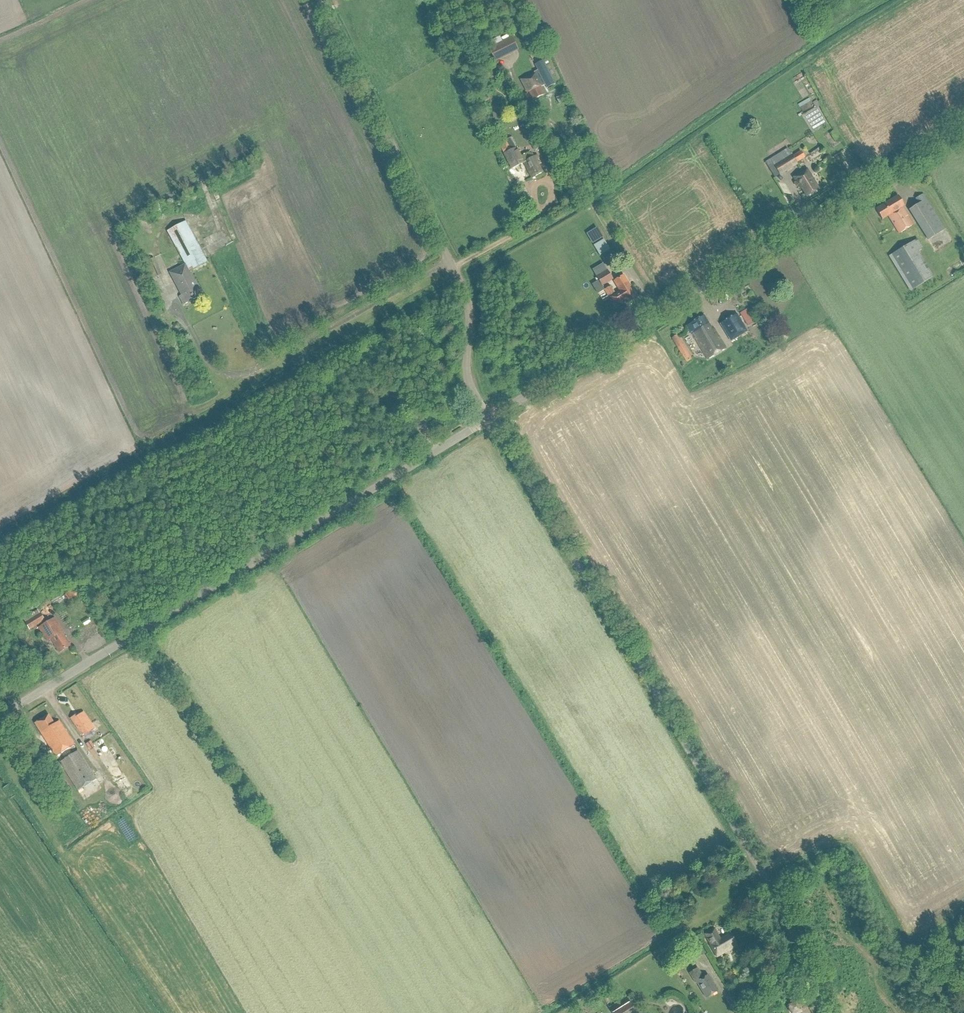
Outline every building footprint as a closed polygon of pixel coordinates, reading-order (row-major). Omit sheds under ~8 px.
[(499,56),(517,51),(514,42),(496,46),(499,56)] [(537,71),(520,79),(526,93),(528,92),(532,100),(543,94),(540,87),(544,84),(546,89),(554,85),(542,61),(534,65),(537,71)] [(512,137),(498,144),(511,170),(524,163),(531,178),(542,173),(539,166),(538,165),(541,163),(537,156),(533,158),(531,154),(530,155),(529,153),(522,156),(512,137)] [(527,141),(534,151),(538,149),(531,138),(527,141)] [(774,178),(779,175),(797,164),(787,149),(770,160),(770,161),(766,164),(774,178)] [(806,171),(793,179),(800,190),(801,189),(807,198),(818,191),(806,171)] [(919,204),(909,210),(928,240),(944,229),(922,195),(915,199),(919,204)] [(897,196),(875,210),(881,220),(888,216),(899,234),(913,225),(902,207),(904,206),(897,196)] [(179,296),(183,305),(202,295),(189,271),(207,262),(186,221),(167,231),(185,264),(169,272),(181,295),(179,296)] [(939,238),(931,241),(934,248),(942,245),(939,238)] [(916,240),(889,257),(911,291),(933,278),(917,252),(922,249),(916,240)] [(599,256),(606,253),(601,241),(594,243),(599,256)] [(162,274),(154,258),(148,261),(143,263),(151,279),(162,274)] [(590,269),(594,275),(605,268),(601,262),(590,269)] [(598,281),(592,285),(597,294),(604,290),(603,287),(613,280),(607,270),(596,277),(598,281)] [(615,306),(626,300),(630,306),(637,301),(630,289),(631,289),(623,276),(614,282),(620,292),(610,298),(615,306)] [(615,293),(610,286),(604,290),(608,297),(615,293)] [(748,312),(741,316),(748,327),(755,322),(748,312)] [(749,331),(738,314),(720,325),(731,343),(749,331)] [(704,316),(687,327),(692,335),(707,360),(726,349),(714,329),(712,330),(704,316)] [(677,336),(671,339),(686,362),(691,359),(677,336)] [(77,596),(74,589),(65,595),(68,601),(77,596)] [(23,620),(25,622),(24,623),(30,631),(46,622),(40,613),(33,618),(31,615),(23,620)] [(54,619),(39,628),(47,641),(51,639),(58,651),(69,644),(63,635),(64,634),(54,619)] [(70,718),(83,737),(90,732),(77,714),(70,718)] [(48,715),(35,723),(56,757),(74,745),(59,721),(54,724),(48,715)] [(75,745),(56,757),(78,791),(96,779),(75,745)] [(110,755),(103,758),(112,775),(118,772),(110,755)] [(72,791),(55,765),(45,772),(62,797),(72,791)] [(37,788),(42,795),(49,791),(43,783),(37,788)] [(714,929),(706,934),(719,956),(738,945),(731,933),(721,940),(714,929)] [(705,953),(697,939),(687,945),(696,959),(705,953)] [(698,967),(688,973),(695,984),(697,983),(706,998),(718,991),(708,974),(704,977),(698,967)] [(611,1012),(623,1012),(633,1007),(627,997),(620,1001),(618,998),(612,1001),(614,1005),(608,1009),(611,1012)] [(797,1012),(800,1010),(797,1002),(789,1006),(792,1012),(794,1012),(795,1012),(798,1012),(797,1012)]
